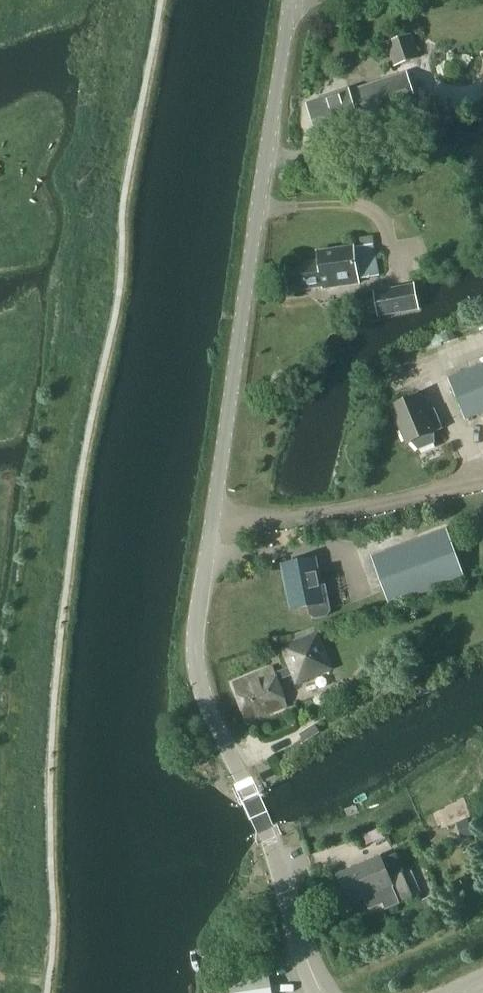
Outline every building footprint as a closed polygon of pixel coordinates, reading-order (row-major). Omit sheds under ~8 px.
[(397,65),(420,58),(413,35),(390,43),(397,65)] [(320,142),(363,128),(362,125),(419,107),(407,72),(308,104),(320,142)] [(319,261),(288,266),(291,292),(331,286),(332,288),(361,284),(360,281),(380,278),(374,246),(356,249),(355,247),(318,252),(319,261)] [(374,293),(378,309),(379,317),(410,311),(421,309),(416,284),(374,293)] [(482,413),(482,364),(448,378),(466,420),(482,413)] [(421,395),(392,408),(407,445),(412,443),(421,451),(436,445),(435,433),(444,429),(435,409),(429,412),(421,395)] [(448,530),(373,558),(391,607),(466,579),(448,530)] [(320,588),(315,562),(315,561),(284,567),(285,567),(293,609),(293,610),(309,607),(311,616),(316,620),(327,617),(331,612),(326,587),(320,588)] [(297,685),(335,670),(319,633),(282,648),(297,685)] [(248,721),(290,704),(275,668),(233,685),(248,721)] [(306,743),(320,734),(315,726),(301,736),(306,743)] [(381,857),(338,876),(350,904),(365,898),(370,910),(384,904),(386,911),(402,905),(401,903),(414,898),(403,874),(390,879),(381,857)] [(268,975),(228,981),(230,992),(271,992),(268,975)]
